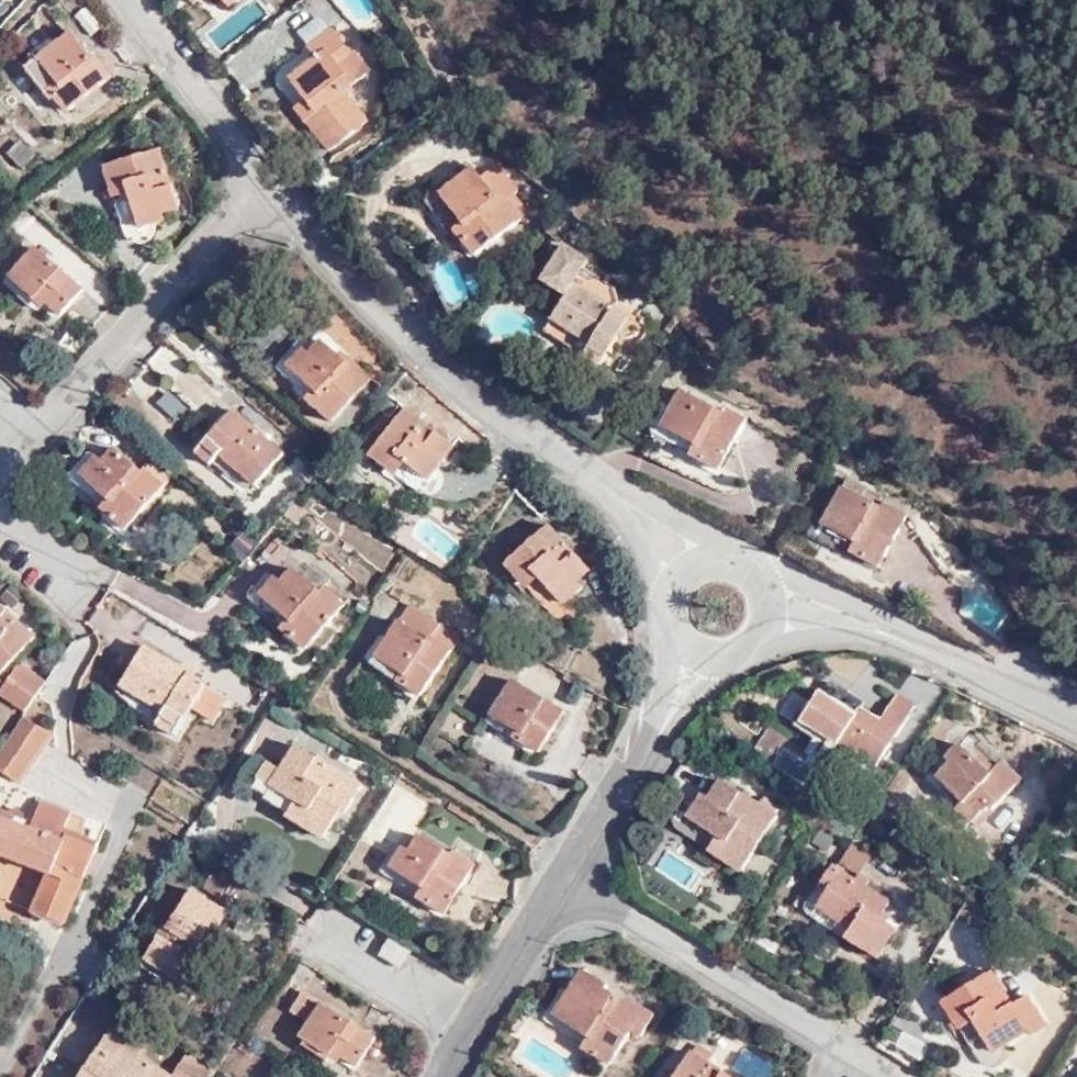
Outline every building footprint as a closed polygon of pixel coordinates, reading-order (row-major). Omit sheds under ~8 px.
[(341,65),(356,54),(334,25),(305,44),(318,61),(291,80),(314,110),(303,118),(331,152),(367,125),(344,92),(356,84),(341,65)] [(59,31),(16,67),(42,95),(48,92),(62,108),(104,70),(87,52),(82,56),(59,31)] [(371,73),(356,54),(341,65),(356,84),(371,73)] [(156,140),(104,156),(112,180),(101,182),(103,190),(133,183),(144,216),(163,211),(160,199),(174,195),(156,140)] [(497,162),(477,178),(498,201),(502,197),(512,188),(516,184),(497,162)] [(498,201),(477,178),(469,169),(437,199),(464,231),(460,234),(479,256),(521,216),(502,197),(498,201)] [(512,188),(502,197),(521,216),(529,209),(512,188)] [(591,334),(585,348),(601,356),(628,306),(617,298),(613,276),(582,258),(584,253),(562,239),(543,271),(566,286),(552,309),(591,334)] [(32,243),(4,273),(27,297),(33,292),(54,309),(78,287),(32,243)] [(545,322),(585,348),(591,334),(552,309),(545,322)] [(467,321),(460,330),(469,337),(474,330),(467,321)] [(339,425),(382,381),(366,366),(360,371),(336,349),(326,360),(319,351),(299,373),(330,402),(323,411),(339,425)] [(181,423),(190,408),(165,393),(156,407),(181,423)] [(748,431),(725,415),(721,421),(686,395),(663,430),(705,458),(700,469),(718,480),(748,431)] [(403,406),(371,452),(391,468),(399,458),(427,478),(452,445),(403,406)] [(239,409),(202,452),(215,465),(226,451),(262,485),(289,455),(239,409)] [(130,534),(169,491),(150,472),(145,477),(122,455),(113,467),(103,460),(87,479),(126,513),(118,523),(130,534)] [(909,513),(892,505),(888,510),(845,489),(829,522),(867,543),(862,555),(881,564),(909,513)] [(553,571),(577,605),(592,592),(586,584),(594,575),(560,528),(512,567),(529,589),(542,578),(553,571)] [(569,612),(577,605),(553,571),(542,578),(569,612)] [(348,610),(327,590),(317,600),(294,577),(280,593),(271,583),(255,600),(296,637),(292,640),(309,657),(348,610)] [(466,631),(416,600),(383,655),(415,675),(410,684),(428,694),(466,631)] [(0,657),(0,677),(7,683),(44,638),(0,601),(0,647),(4,652),(0,657)] [(220,697),(141,647),(122,683),(161,708),(153,720),(177,733),(187,715),(205,725),(220,697)] [(916,704),(896,691),(882,716),(843,694),(848,686),(828,675),(821,683),(815,677),(791,719),(838,747),(845,735),(862,744),(859,751),(879,764),(916,704)] [(567,715),(518,682),(498,717),(528,738),(525,746),(541,756),(567,715)] [(25,787),(51,733),(18,717),(0,753),(0,775),(25,787)] [(963,737),(954,746),(960,752),(941,772),(962,794),(956,801),(974,814),(988,799),(994,803),(1017,776),(1002,763),(998,766),(988,757),(987,760),(963,737)] [(356,782),(291,741),(267,779),(301,800),(292,815),(319,833),(336,806),(340,808),(356,782)] [(922,775),(912,768),(891,800),(901,806),(922,775)] [(727,839),(717,853),(745,872),(781,817),(727,780),(712,798),(709,795),(693,816),(727,839)] [(57,844),(62,835),(67,820),(39,807),(27,830),(57,844)] [(683,830),(717,853),(727,839),(693,816),(683,830)] [(62,835),(57,844),(27,830),(0,817),(0,863),(45,883),(29,917),(62,933),(96,848),(62,835)] [(472,862),(451,847),(447,852),(418,835),(406,851),(398,846),(386,867),(429,894),(426,901),(445,912),(472,862)] [(864,867),(872,849),(851,839),(843,857),(864,867)] [(669,855),(659,871),(681,885),(691,869),(669,855)] [(846,892),(834,912),(857,926),(852,937),(884,959),(905,928),(888,917),(899,898),(840,864),(829,880),(836,886),(846,892)] [(224,896),(232,883),(216,873),(207,887),(224,896)] [(230,910),(192,885),(172,920),(166,917),(148,947),(167,960),(163,967),(196,988),(211,967),(188,951),(209,924),(217,930),(230,910)] [(824,906),(834,912),(846,892),(836,886),(824,906)] [(406,942),(391,932),(379,950),(394,961),(406,942)] [(400,966),(413,946),(406,942),(394,961),(400,966)] [(662,1014),(633,998),(631,1001),(611,991),(614,985),(590,970),(562,1015),(607,1045),(600,1055),(616,1066),(641,1029),(648,1036),(662,1014)] [(994,1022),(1008,1054),(1039,1035),(1043,1040),(1061,1029),(1044,1000),(1026,1010),(1007,975),(955,1006),(972,1035),(994,1022)] [(378,1036),(309,991),(296,1012),(311,1022),(302,1037),(334,1058),(339,1050),(360,1065),(378,1036)] [(990,1065),(1008,1054),(994,1022),(972,1035),(990,1065)] [(109,1028),(79,1076),(106,1076),(109,1072),(117,1076),(169,1076),(171,1074),(138,1054),(142,1049),(109,1028)] [(700,1055),(686,1076),(735,1076),(700,1055)] [(194,1062),(184,1076),(218,1076),(194,1062)]
